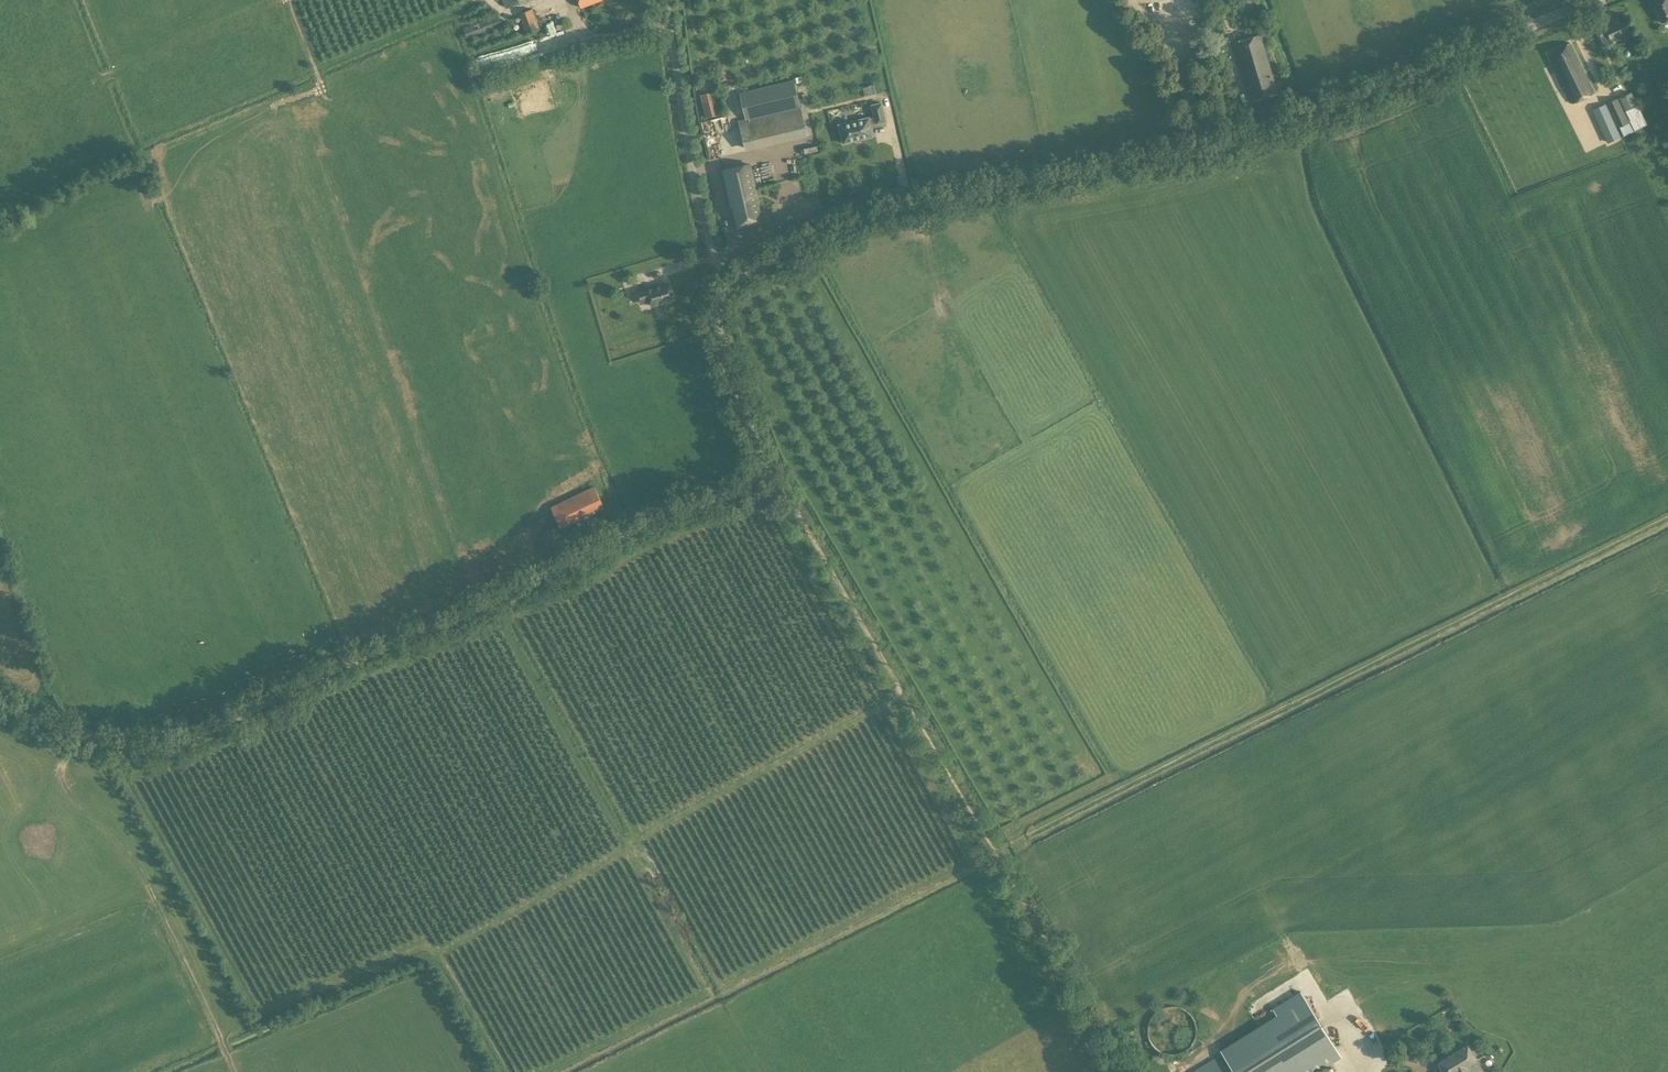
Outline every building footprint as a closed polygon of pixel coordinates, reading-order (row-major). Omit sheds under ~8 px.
[(1662,22),(1667,20),(1667,0),(1665,0),(1655,4),(1662,22)] [(532,9),(519,13),(527,34),(539,29),(532,9)] [(495,15),(464,24),(467,36),(494,29),(492,23),(496,22),(495,15)] [(1611,38),(1619,35),(1621,40),(1631,35),(1624,21),(1606,29),(1605,27),(1598,30),(1605,46),(1613,42),(1611,38)] [(1234,42),(1252,100),(1277,93),(1260,34),(1234,42)] [(1548,54),(1572,103),(1594,92),(1571,43),(1548,54)] [(793,76),(742,88),(749,117),(800,105),(793,76)] [(874,84),(863,86),(865,95),(877,92),(874,84)] [(1632,91),(1606,103),(1617,127),(1619,126),(1623,135),(1633,131),(1629,122),(1630,121),(1634,130),(1647,125),(1632,91)] [(710,92),(700,95),(705,118),(716,115),(710,92)] [(882,103),(872,105),(876,124),(886,122),(882,103)] [(1616,127),(1617,127),(1606,103),(1603,105),(1603,104),(1592,109),(1608,143),(1620,137),(1616,127)] [(739,120),(746,150),(807,135),(800,105),(749,117),(739,120)] [(869,117),(838,124),(842,143),(874,136),(869,117)] [(748,164),(723,169),(737,226),(761,220),(748,164)] [(650,299),(652,305),(672,298),(667,282),(653,286),(653,284),(636,290),(640,302),(650,299)] [(551,506),(560,526),(603,505),(594,486),(551,506)] [(1273,1009),(1278,1018),(1191,1071),(1316,1071),(1341,1056),(1301,991),(1273,1009)] [(1438,1062),(1444,1071),(1483,1071),(1476,1060),(1477,1059),(1468,1044),(1438,1062)]
